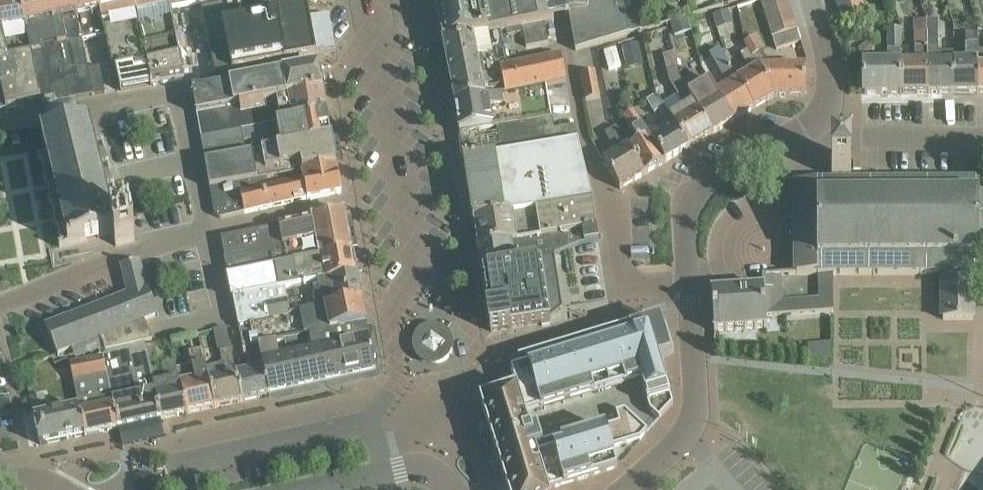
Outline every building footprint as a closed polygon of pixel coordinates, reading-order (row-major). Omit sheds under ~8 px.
[(4,105),(5,109),(6,110),(41,104),(40,99),(27,33),(26,33),(19,0),(0,0),(0,84),(4,105)] [(48,0),(19,0),(26,33),(27,33),(40,99),(54,97),(66,100),(69,99),(62,68),(61,68),(53,29),(54,29),(48,0)] [(73,0),(48,0),(54,29),(53,29),(61,68),(62,68),(69,99),(92,95),(87,69),(82,41),(75,9),(73,0)] [(104,36),(105,36),(99,9),(97,0),(73,0),(75,9),(82,41),(104,36)] [(133,0),(97,0),(99,9),(105,36),(104,36),(111,69),(115,68),(119,90),(150,85),(133,5),(134,5),(133,0)] [(134,5),(133,5),(150,85),(184,79),(179,57),(175,38),(170,10),(168,0),(133,0),(134,5)] [(218,0),(168,0),(170,10),(218,0)] [(305,0),(218,0),(223,27),(256,21),(255,18),(279,13),(279,11),(306,6),(305,0)] [(441,43),(498,31),(513,29),(520,27),(542,23),(553,21),(552,18),(551,11),(548,0),(432,0),(441,43)] [(552,18),(567,15),(574,51),(628,35),(625,20),(620,0),(561,0),(563,9),(551,11),(552,18)] [(788,5),(787,0),(760,0),(764,13),(788,5)] [(860,0),(859,0),(837,7),(840,19),(864,12),(860,0)] [(792,17),(788,5),(764,13),(768,25),(792,17)] [(328,16),(309,19),(306,6),(279,11),(279,13),(255,18),(256,21),(223,27),(232,70),(315,55),(315,52),(334,48),(328,16)] [(223,27),(219,7),(201,11),(214,73),(232,70),(223,27)] [(728,12),(712,17),(716,31),(733,27),(728,12)] [(796,30),(792,17),(768,25),(772,38),(796,30)] [(635,18),(625,20),(628,35),(630,34),(647,29),(644,23),(635,18)] [(686,18),(670,23),(674,35),(690,31),(686,18)] [(914,61),(900,62),(901,94),(927,94),(926,33),(926,21),(913,21),(914,33),(914,61)] [(952,61),(953,52),(935,53),(935,21),(926,21),(926,33),(927,94),(953,94),(952,61)] [(542,23),(520,27),(524,47),(546,43),(542,23)] [(887,62),(862,62),(863,93),(863,95),(901,94),(900,62),(900,29),(887,29),(887,62)] [(800,43),(796,30),(772,38),(775,50),(800,43)] [(565,83),(559,56),(505,67),(498,31),(441,43),(452,101),(453,106),(545,88),(565,83)] [(964,61),(952,61),(953,94),(976,94),(976,66),(976,34),(964,34),(964,61)] [(743,45),(746,51),(773,96),(803,95),(802,67),(767,68),(758,53),(761,52),(753,39),(743,45)] [(638,45),(622,48),(627,70),(643,67),(638,45)] [(615,50),(603,53),(608,71),(620,68),(615,50)] [(749,72),(736,80),(753,109),(773,96),(746,51),(739,55),(749,72)] [(753,109),(736,80),(719,54),(710,59),(726,86),(715,92),(733,121),(753,109)] [(673,57),(664,60),(667,72),(676,69),(673,57)] [(87,69),(92,95),(104,93),(99,67),(87,69)] [(288,96),(321,91),(317,67),(196,90),(193,92),(192,95),(196,114),(288,97),(288,96)] [(712,134),(680,82),(678,79),(676,70),(666,72),(668,83),(683,107),(668,116),(687,149),(712,134)] [(594,73),(579,76),(584,102),(599,99),(594,73)] [(691,76),(681,82),(712,134),(733,121),(715,92),(708,80),(698,86),(691,76)] [(453,106),(458,134),(548,119),(550,119),(545,88),(453,106)] [(288,97),(196,114),(200,137),(326,115),(321,91),(288,96),(288,97)] [(687,149),(668,116),(655,95),(645,102),(653,114),(657,112),(663,121),(645,132),(663,163),(687,149)] [(663,163),(645,132),(632,111),(621,117),(636,142),(626,148),(643,175),(663,163)] [(48,122),(48,125),(49,132),(42,134),(47,156),(37,158),(37,161),(40,160),(45,179),(42,180),(43,182),(45,182),(50,201),(47,201),(48,204),(51,204),(55,223),(53,223),(54,226),(56,225),(61,244),(58,245),(59,247),(112,234),(115,246),(134,241),(129,222),(122,224),(121,218),(118,217),(117,211),(119,210),(118,207),(116,208),(111,189),(114,189),(113,185),(111,186),(106,167),(109,167),(108,163),(105,164),(101,145),(103,145),(102,142),(93,144),(88,123),(80,125),(78,117),(76,114),(72,113),(65,112),(59,113),(53,116),(50,118),(48,122)] [(330,138),(326,115),(200,137),(204,161),(245,153),(243,141),(262,138),(264,150),(330,138)] [(548,119),(458,134),(462,161),(577,142),(573,127),(553,130),(551,119),(550,119),(548,119)] [(643,175),(626,148),(615,129),(615,127),(603,134),(616,154),(602,162),(619,190),(643,175)] [(335,166),(330,138),(264,150),(245,153),(204,161),(209,188),(335,166)] [(590,202),(577,142),(462,161),(472,221),(590,202)] [(832,275),(941,275),(941,320),(972,320),(972,275),(977,275),(977,251),(982,249),(982,208),(977,207),(977,184),(845,184),(845,178),(849,178),(849,159),(830,159),(830,179),(835,179),(835,184),(795,184),(795,275),(832,275)] [(340,193),(335,166),(209,188),(214,216),(217,218),(222,218),(306,198),(306,199),(340,193)] [(595,229),(590,202),(472,221),(476,248),(477,248),(510,243),(595,229)] [(285,264),(350,252),(343,211),(312,218),(312,219),(220,238),(227,275),(256,269),(285,264)] [(510,243),(477,248),(481,274),(540,265),(553,256),(575,245),(597,242),(595,229),(510,243)] [(256,269),(227,275),(232,298),(284,289),(293,287),(355,275),(350,252),(285,264),(256,269)] [(540,265),(481,274),(482,277),(483,286),(487,313),(488,321),(490,332),(498,331),(509,329),(516,328),(534,325),(549,323),(549,320),(562,309),(553,256),(540,265)] [(57,356),(71,350),(75,362),(101,356),(105,355),(104,352),(152,341),(144,322),(159,317),(150,294),(146,285),(145,285),(139,261),(119,266),(126,293),(124,294),(45,325),(57,356)] [(359,294),(355,275),(293,287),(296,301),(287,303),(284,289),(232,298),(237,326),(361,304),(359,294)] [(711,292),(713,332),(766,329),(765,317),(766,317),(783,316),(783,315),(782,301),(780,277),(763,278),(764,288),(762,288),(711,292)] [(361,304),(237,326),(242,350),(246,349),(258,346),(365,326),(361,304)] [(479,401),(506,489),(547,489),(617,468),(611,448),(641,439),(647,432),(624,412),(615,414),(619,425),(542,450),(537,434),(530,436),(525,418),(638,381),(648,411),(658,420),(672,405),(658,360),(670,356),(660,320),(524,362),(526,367),(509,372),(515,389),(479,401)] [(411,347),(412,348),(412,350),(413,352),(413,354),(414,355),(415,357),(416,358),(417,359),(419,361),(422,363),(425,364),(429,365),(432,365),(434,365),(436,365),(437,364),(439,364),(441,363),(442,362),(444,361),(445,360),(447,359),(448,357),(449,356),(450,354),(450,353),(451,351),(452,349),(452,348),(452,346),(452,344),(452,342),(452,341),(451,339),(450,336),(449,334),(448,332),(447,331),(444,329),(442,327),(440,326),(437,325),(433,324),(429,324),(426,325),(423,326),(421,327),(420,328),(417,330),(415,333),(414,335),(413,336),(412,338),(412,340),(411,341),(411,343),(411,345),(411,347)] [(374,372),(365,326),(258,346),(268,395),(374,372)] [(214,331),(213,331),(218,352),(219,352),(229,350),(225,329),(214,331)] [(268,395),(258,346),(246,349),(247,357),(245,357),(247,364),(233,367),(241,401),(268,395)] [(128,350),(105,355),(101,356),(117,428),(138,423),(159,419),(152,385),(145,353),(129,357),(128,350)] [(194,381),(179,384),(186,413),(213,407),(207,380),(205,372),(200,350),(187,353),(194,381)] [(229,350),(219,352),(221,363),(220,364),(217,368),(217,369),(205,372),(207,380),(213,407),(241,401),(233,367),(232,363),(229,350)] [(101,356),(75,362),(67,363),(77,408),(78,411),(83,434),(83,435),(117,428),(101,356)] [(166,382),(152,385),(159,419),(186,413),(179,384),(174,361),(163,364),(166,382)] [(78,411),(77,408),(47,415),(42,395),(28,398),(38,444),(83,434),(78,411)]
